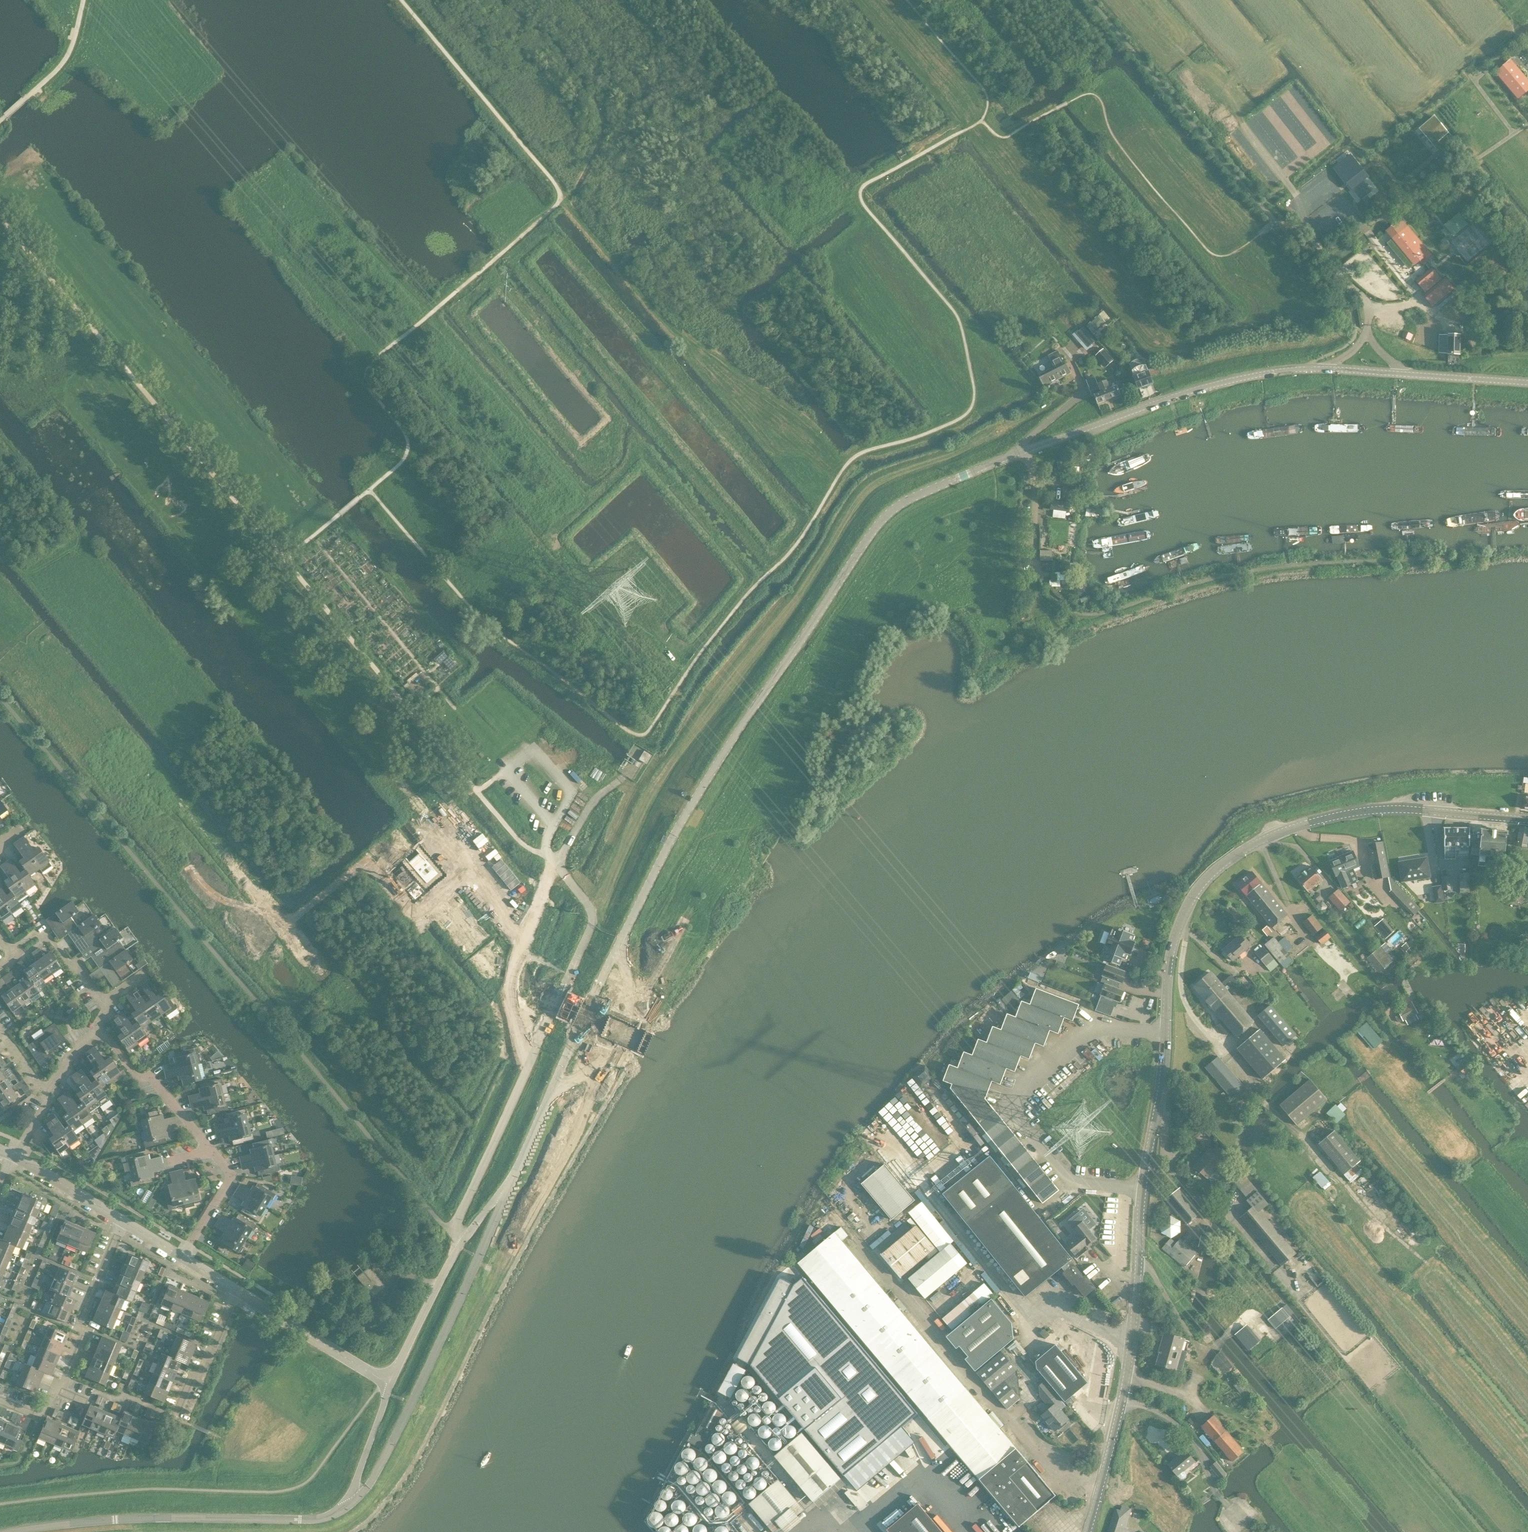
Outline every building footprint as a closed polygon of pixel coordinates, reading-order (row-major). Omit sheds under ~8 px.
[(1518,99),(1527,91),(1527,82),(1510,61),(1496,72),(1518,99)] [(1438,141),(1449,133),(1434,116),(1419,128),(1437,151),(1443,147),(1438,141)] [(1352,154),(1335,167),(1353,189),(1355,188),(1363,199),(1374,190),(1365,179),(1370,175),(1352,154)] [(1396,223),(1387,231),(1393,238),(1415,265),(1420,261),(1424,266),(1433,258),(1429,253),(1407,227),(1402,221),(1401,220),(1396,223)] [(1476,222),(1451,243),(1467,262),(1492,241),(1476,222)] [(1442,279),(1432,267),(1415,281),(1425,293),(1422,295),(1433,308),(1456,289),(1445,276),(1442,279)] [(1086,326),(1093,333),(1106,323),(1099,315),(1086,326)] [(1083,327),(1076,334),(1088,348),(1096,341),(1089,334),(1083,327)] [(1460,336),(1448,335),(1439,335),(1439,353),(1448,354),(1459,354),(1460,336)] [(1095,355),(1106,367),(1114,360),(1103,349),(1095,355)] [(1071,373),(1067,364),(1065,365),(1058,351),(1048,356),(1055,370),(1053,371),(1052,368),(1040,375),(1041,377),(1039,378),(1044,388),(1053,384),(1052,383),(1071,373)] [(1134,378),(1132,378),(1133,381),(1135,380),(1138,388),(1152,383),(1151,380),(1148,372),(1146,368),(1146,366),(1143,365),(1140,366),(1136,367),(1135,369),(1132,371),(1133,373),(1134,377),(1134,378)] [(1121,395),(1119,390),(1125,388),(1123,384),(1110,389),(1107,382),(1099,385),(1089,389),(1092,397),(1094,396),(1098,404),(1121,395)] [(1146,455),(1139,454),(1120,461),(1116,466),(1114,470),(1113,472),(1124,474),(1132,470),(1148,459),(1148,458),(1146,455)] [(1116,493),(1122,493),(1129,491),(1137,489),(1144,486),(1146,484),(1147,483),(1146,481),(1145,481),(1134,482),(1127,483),(1121,486),(1115,490),(1113,492),(1116,493)] [(1070,503),(1052,501),(1052,500),(1047,499),(1046,505),(1051,505),(1050,510),(1069,512),(1070,503)] [(1519,509),(1516,512),(1516,516),(1518,519),(1525,521),(1527,521),(1527,507),(1519,509)] [(1500,510),(1496,511),(1450,516),(1447,517),(1446,518),(1445,522),(1446,523),(1447,526),(1454,526),(1478,523),(1480,523),(1500,520),(1507,516),(1506,514),(1500,510)] [(1151,532),(1148,532),(1098,540),(1095,542),(1094,545),(1095,549),(1100,549),(1150,541),(1154,538),(1155,535),(1153,532),(1151,532)] [(1147,561),(1144,562),(1109,574),(1107,576),(1106,579),(1107,582),(1109,584),(1146,571),(1149,568),(1152,564),(1151,562),(1147,561)] [(435,658),(440,664),(448,656),(444,651),(435,658)] [(1516,846),(1522,847),(1522,849),(1527,850),(1527,845),(1527,837),(1527,827),(1520,826),(1516,846)] [(1444,828),(1444,846),(1445,846),(1445,858),(1455,858),(1455,846),(1470,846),(1469,828),(1444,828)] [(1504,861),(1507,832),(1481,829),(1480,843),(1472,842),(1471,854),(1479,855),(1478,865),(1488,866),(1489,860),(1504,861)] [(18,840),(39,869),(42,873),(52,866),(39,848),(34,851),(23,836),(18,840)] [(29,876),(39,869),(18,840),(13,844),(23,858),(19,862),(25,870),(29,876)] [(1382,842),(1369,845),(1376,879),(1388,877),(1382,842)] [(1343,888),(1352,884),(1356,882),(1358,879),(1353,868),(1359,865),(1353,851),(1344,855),(1344,857),(1338,860),(1338,859),(1331,862),(1336,875),(1337,875),(1343,888)] [(1402,882),(1422,879),(1430,877),(1426,858),(1399,862),(1402,882)] [(10,859),(5,862),(25,891),(35,884),(29,876),(25,870),(20,873),(10,859)] [(425,861),(415,870),(427,883),(437,874),(425,861)] [(25,891),(5,862),(0,866),(0,867),(10,881),(5,884),(11,893),(15,898),(16,898),(19,903),(28,896),(25,891)] [(1323,879),(1323,878),(1312,865),(1297,877),(1308,891),(1323,879)] [(1272,927),(1288,915),(1252,871),(1237,883),(1272,927)] [(1460,873),(1460,892),(1469,892),(1469,873),(1460,873)] [(1444,890),(1451,889),(1449,876),(1442,877),(1444,890)] [(1413,916),(1419,911),(1421,909),(1390,877),(1388,878),(1391,890),(1389,891),(1413,916)] [(19,903),(16,898),(15,898),(11,893),(7,896),(0,886),(0,897),(12,914),(22,907),(19,903)] [(1441,886),(1432,887),(1435,903),(1444,901),(1441,886)] [(1338,889),(1329,897),(1339,908),(1344,903),(1345,905),(1349,902),(1338,889)] [(0,897),(0,919),(2,921),(12,914),(0,897)] [(1304,899),(1294,906),(1293,907),(1301,917),(1311,910),(1304,899)] [(77,926),(70,917),(78,912),(71,901),(45,920),(59,940),(67,934),(67,933),(77,926)] [(1357,910),(1348,918),(1353,923),(1362,915),(1357,910)] [(1313,934),(1323,927),(1313,914),(1303,922),(1313,934)] [(81,953),(89,947),(99,940),(99,939),(92,930),(100,925),(93,915),(77,926),(67,933),(67,934),(81,953)] [(1291,923),(1278,933),(1290,948),(1303,937),(1291,923)] [(1104,931),(1100,942),(1106,945),(1105,950),(1108,951),(1105,959),(1119,965),(1122,958),(1125,959),(1127,953),(1130,954),(1135,942),(1132,941),(1134,935),(1122,931),(1122,929),(1119,928),(1119,929),(1113,927),(1111,932),(1110,932),(1110,933),(1104,931)] [(121,952),(125,949),(119,940),(122,938),(115,928),(99,939),(99,940),(89,947),(96,956),(92,959),(99,968),(103,965),(103,966),(121,953),(121,952)] [(1325,930),(1317,936),(1322,943),(1331,937),(1325,930)] [(1223,949),(1233,960),(1249,946),(1240,935),(1223,949)] [(1280,962),(1289,955),(1273,936),(1264,944),(1280,962)] [(1310,976),(1325,965),(1307,942),(1292,953),(1310,976)] [(1274,959),(1263,946),(1255,953),(1266,966),(1274,959)] [(1367,958),(1379,972),(1393,961),(1381,946),(1367,958)] [(39,948),(35,950),(52,974),(61,968),(50,952),(47,954),(45,951),(42,953),(39,948)] [(103,965),(99,968),(113,988),(133,973),(126,964),(132,960),(125,949),(121,952),(121,953),(103,966),(103,965)] [(43,981),(52,974),(35,950),(31,953),(35,958),(32,960),(35,963),(32,965),(43,981)] [(144,959),(135,965),(138,969),(147,963),(144,959)] [(22,971),(25,974),(27,978),(28,977),(34,987),(35,986),(43,981),(32,965),(27,968),(21,960),(17,963),(19,966),(22,971)] [(1101,982),(1104,983),(1117,988),(1118,988),(1120,983),(1121,983),(1126,971),(1106,964),(1102,976),(1103,976),(1101,982)] [(1194,987),(1215,1012),(1223,1020),(1217,1025),(1226,1035),(1231,1030),(1236,1036),(1254,1022),(1224,988),(1227,985),(1229,987),(1236,981),(1231,975),(1221,984),(1211,972),(1194,987)] [(19,983),(30,999),(32,1002),(41,996),(35,986),(34,987),(28,977),(27,978),(25,974),(16,980),(18,984),(19,983)] [(1320,987),(1327,995),(1336,988),(1329,980),(1320,987)] [(150,1000),(161,1015),(164,1012),(166,1016),(176,1009),(167,996),(164,998),(161,993),(156,997),(145,982),(140,986),(147,995),(150,1000)] [(21,1006),(30,999),(19,983),(18,984),(14,987),(11,983),(7,986),(10,990),(21,1006)] [(1124,990),(1118,988),(1117,988),(1104,983),(1100,995),(1101,995),(1099,1001),(1116,1008),(1118,1002),(1120,1003),(1124,990)] [(7,986),(0,991),(0,995),(12,1012),(21,1006),(10,990),(7,986)] [(1030,1004),(1064,1018),(1073,1021),(1079,1004),(1036,988),(1030,1004)] [(151,1022),(161,1015),(150,1000),(147,995),(142,999),(136,989),(130,992),(151,1022)] [(141,1028),(151,1022),(130,992),(125,996),(136,1011),(131,1014),(133,1018),(137,1023),(141,1028)] [(583,1000),(569,994),(559,1016),(573,1023),(583,1000)] [(1087,1005),(1097,1008),(1099,1002),(1089,998),(1087,1005)] [(1016,1017),(1050,1030),(1058,1034),(1064,1018),(1030,1004),(1022,1001),(1016,1017)] [(1397,1009),(1403,1020),(1417,1012),(1412,1002),(1397,1009)] [(1284,1046),(1296,1035),(1270,1005),(1258,1015),(1284,1046)] [(147,1037),(141,1028),(137,1023),(133,1018),(129,1021),(122,1011),(117,1015),(137,1044),(147,1037)] [(1001,1029),(1035,1043),(1044,1046),(1050,1030),(1016,1017),(1007,1013),(1001,1029)] [(137,1044),(117,1015),(112,1019),(122,1033),(117,1037),(127,1051),(137,1044)] [(1360,1028),(1376,1047),(1384,1040),(1367,1021),(1360,1028)] [(66,1040),(54,1023),(43,1031),(44,1034),(26,1046),(32,1054),(41,1067),(52,1059),(48,1053),(51,1051),(51,1050),(66,1040)] [(987,1042),(1021,1056),(1029,1059),(1035,1043),(1001,1029),(993,1026),(987,1042)] [(1237,1048),(1263,1079),(1286,1059),(1260,1029),(1237,1048)] [(972,1055),(1006,1069),(1007,1069),(1015,1072),(1021,1056),(987,1042),(978,1039),(972,1055)] [(94,1046),(89,1050),(112,1083),(126,1074),(121,1067),(118,1070),(109,1058),(105,1061),(94,1046)] [(163,1066),(165,1072),(197,1064),(194,1055),(197,1054),(195,1048),(174,1053),(175,1058),(174,1058),(175,1063),(163,1066)] [(103,1090),(112,1083),(89,1050),(84,1054),(94,1069),(89,1072),(96,1081),(96,1080),(100,1086),(103,1090)] [(958,1067),(992,1081),(1000,1085),(1006,1069),(972,1055),(964,1051),(958,1067)] [(1468,1062),(1459,1067),(1464,1074),(1472,1068),(1468,1062)] [(202,1063),(197,1064),(165,1072),(166,1078),(178,1075),(179,1080),(181,1079),(182,1084),(205,1079),(202,1063)] [(1224,1063),(1211,1074),(1231,1097),(1233,1096),(1241,1089),(1244,1086),(1224,1063)] [(943,1081),(952,1084),(986,1097),(992,1081),(958,1067),(949,1064),(943,1081)] [(937,1087),(941,1084),(926,1066),(913,1076),(921,1087),(931,1079),(937,1087)] [(5,1079),(4,1079),(8,1076),(2,1067),(1,1068),(0,1069),(0,1082),(5,1079)] [(81,1069),(76,1073),(96,1102),(99,1106),(100,1107),(110,1100),(106,1095),(103,1090),(100,1086),(96,1080),(96,1081),(91,1084),(81,1069)] [(76,1073),(70,1076),(81,1091),(76,1094),(82,1103),(86,1109),(86,1108),(90,1113),(99,1106),(96,1102),(76,1073)] [(0,1082),(0,1096),(11,1088),(13,1086),(10,1081),(11,1080),(8,1076),(4,1079),(5,1079),(0,1082)] [(189,1096),(190,1102),(222,1094),(220,1085),(222,1085),(221,1078),(200,1083),(201,1088),(199,1089),(200,1093),(189,1096)] [(1296,1125),(1322,1103),(1327,1099),(1310,1079),(1279,1105),(1296,1125)] [(950,1089),(980,1124),(996,1111),(986,1098),(986,1097),(952,1084),(950,1089)] [(13,1086),(11,1088),(0,1096),(0,1106),(2,1108),(17,1097),(14,1092),(17,1089),(15,1085),(13,1086)] [(90,1113),(86,1108),(86,1109),(82,1103),(77,1106),(67,1091),(62,1095),(82,1124),(92,1117),(90,1113)] [(224,1103),(222,1094),(190,1102),(192,1108),(203,1105),(204,1110),(206,1110),(207,1115),(228,1110),(227,1103),(224,1103)] [(73,1131),(82,1124),(62,1095),(57,1099),(67,1114),(62,1117),(68,1126),(69,1125),(73,1131)] [(1335,1105),(1327,1113),(1337,1122),(1344,1115),(1342,1112),(1346,1108),(1341,1103),(1337,1107),(1335,1105)] [(214,1127),(215,1133),(248,1126),(245,1116),(248,1115),(246,1108),(225,1113),(226,1119),(225,1119),(226,1124),(214,1127)] [(142,1122),(144,1131),(176,1123),(174,1117),(163,1120),(162,1115),(160,1116),(159,1111),(138,1116),(139,1123),(142,1122)] [(983,1135),(986,1132),(992,1140),(1009,1127),(996,1111),(980,1124),(980,1125),(977,1128),(983,1135)] [(79,1139),(73,1131),(69,1125),(68,1126),(64,1129),(54,1114),(48,1117),(69,1146),(79,1139)] [(59,1154),(69,1146),(48,1117),(43,1121),(54,1136),(49,1139),(48,1138),(42,1142),(50,1154),(56,1150),(59,1154)] [(177,1129),(176,1123),(144,1131),(146,1140),(144,1140),(145,1147),(166,1142),(165,1137),(167,1137),(166,1132),(177,1129)] [(248,1126),(215,1133),(217,1139),(229,1136),(230,1140),(232,1140),(233,1145),(254,1140),(252,1133),(250,1134),(248,1126)] [(105,1127),(101,1129),(107,1138),(110,1134),(105,1127)] [(992,1140),(1000,1149),(996,1152),(1001,1158),(1005,1156),(1021,1143),(1009,1127),(992,1140)] [(267,1138),(277,1136),(275,1130),(265,1132),(267,1138)] [(1345,1174),(1360,1161),(1334,1130),(1319,1143),(1345,1174)] [(239,1157),(241,1163),(273,1155),(271,1146),(273,1146),(272,1139),(251,1144),(252,1149),(250,1149),(251,1154),(239,1157)] [(1005,1156),(1017,1172),(1034,1158),(1021,1143),(1005,1156)] [(1209,1150),(1194,1167),(1207,1178),(1219,1164),(1222,1167),(1229,1159),(1216,1147),(1212,1153),(1209,1150)] [(128,1162),(130,1171),(162,1163),(161,1157),(149,1160),(148,1155),(146,1156),(145,1151),(124,1156),(126,1163),(128,1162)] [(275,1164),(273,1155),(241,1163),(242,1169),(254,1166),(255,1171),(257,1170),(258,1175),(279,1170),(278,1164),(275,1164)] [(944,1194),(945,1196),(966,1179),(992,1159),(990,1156),(944,1194)] [(1017,1172),(1030,1188),(1047,1175),(1034,1158),(1017,1172)] [(992,1159),(966,1179),(945,1196),(968,1225),(1025,1296),(1061,1267),(1064,1271),(1063,1272),(1073,1285),(1074,1284),(1085,1296),(1096,1288),(1085,1275),(1084,1276),(1074,1264),(1072,1265),(1069,1261),(1072,1259),(1015,1187),(992,1159)] [(164,1169),(162,1163),(130,1171),(133,1180),(130,1180),(132,1187),(153,1182),(151,1177),(153,1177),(152,1172),(164,1169)] [(885,1164),(861,1183),(866,1189),(862,1192),(866,1197),(870,1193),(891,1219),(915,1200),(885,1164)] [(182,1170),(176,1171),(183,1203),(185,1208),(194,1206),(193,1204),(200,1202),(195,1181),(190,1182),(189,1180),(185,1182),(182,1170)] [(174,1205),(183,1203),(176,1171),(170,1173),(173,1184),(168,1186),(168,1187),(163,1189),(168,1210),(175,1208),(174,1205)] [(99,1172),(96,1176),(103,1181),(106,1176),(99,1172)] [(1030,1188),(1034,1192),(1030,1195),(1036,1201),(1039,1198),(1043,1203),(1059,1190),(1047,1175),(1030,1188)] [(1248,1199),(1257,1192),(1243,1176),(1234,1183),(1248,1199)] [(240,1184),(237,1189),(265,1207),(270,1199),(272,1200),(276,1194),(257,1183),(254,1187),(253,1186),(250,1190),(240,1184)] [(23,1193),(19,1201),(39,1210),(43,1212),(47,1203),(47,1201),(47,1200),(46,1197),(44,1196),(22,1187),(20,1192),(23,1193)] [(1201,1213),(1184,1193),(1180,1188),(1165,1200),(1186,1226),(1201,1213)] [(260,1214),(265,1207),(237,1189),(234,1195),(244,1201),(241,1205),(243,1206),(240,1211),(259,1222),(262,1216),(260,1214)] [(1069,1203),(1065,1198),(1051,1209),(1055,1214),(1069,1203)] [(1252,1207),(1240,1218),(1282,1267),(1297,1254),(1260,1211),(1268,1204),(1264,1198),(1263,1198),(1255,1205),(1252,1207)] [(39,1210),(19,1201),(16,1209),(35,1217),(39,1210)] [(1075,1213),(1082,1222),(1083,1221),(1089,1229),(1099,1221),(1097,1220),(1101,1216),(1095,1208),(1092,1207),(1090,1208),(1089,1209),(1085,1205),(1075,1213)] [(16,1209),(13,1217),(32,1225),(35,1217),(16,1209)] [(1046,1218),(1050,1214),(1047,1210),(1042,1214),(1046,1218)] [(221,1215),(218,1221),(246,1238),(251,1230),(253,1231),(257,1225),(238,1214),(235,1218),(234,1217),(231,1222),(221,1215)] [(1170,1215),(1164,1219),(1161,1221),(1161,1233),(1171,1238),(1181,1232),(1180,1221),(1170,1215)] [(32,1225),(13,1217),(9,1225),(29,1233),(32,1225)] [(67,1244),(75,1225),(65,1220),(56,1239),(67,1244)] [(241,1246),(246,1238),(218,1221),(215,1226),(225,1232),(222,1236),(224,1237),(221,1242),(240,1253),(243,1247),(241,1246)] [(1077,1258),(1083,1253),(1089,1249),(1086,1245),(1096,1237),(1089,1229),(1083,1221),(1082,1222),(1073,1229),(1078,1235),(1066,1245),(1077,1258)] [(9,1225),(6,1232),(25,1241),(29,1233),(9,1225)] [(77,1248),(85,1229),(75,1225),(67,1244),(77,1248)] [(916,1225),(882,1254),(901,1277),(935,1248),(937,1251),(945,1244),(932,1228),(924,1234),(916,1225)] [(850,1325),(903,1387),(929,1419),(1020,1527),(1021,1527),(1020,1525),(1034,1513),(1056,1495),(966,1388),(889,1296),(842,1241),(847,1236),(840,1227),(798,1263),(850,1325)] [(85,1229),(77,1248),(87,1253),(95,1233),(85,1229)] [(6,1232),(3,1240),(15,1245),(15,1246),(22,1249),(25,1241),(6,1232)] [(1197,1246),(1204,1248),(1207,1237),(1200,1235),(1197,1246)] [(15,1246),(15,1245),(3,1240),(0,1238),(0,1248),(12,1253),(15,1246)] [(1103,1243),(1111,1252),(1116,1248),(1108,1238),(1103,1243)] [(1169,1238),(1161,1248),(1184,1267),(1196,1252),(1179,1238),(1175,1243),(1169,1238)] [(950,1243),(908,1278),(925,1298),(967,1263),(950,1243)] [(12,1253),(0,1248),(0,1257),(9,1261),(12,1253)] [(129,1253),(125,1264),(144,1272),(148,1262),(129,1253)] [(5,1269),(9,1261),(0,1257),(0,1266),(5,1269)] [(247,1259),(243,1266),(250,1270),(254,1263),(247,1259)] [(144,1272),(125,1264),(121,1274),(140,1282),(144,1272)] [(54,1278),(73,1286),(78,1275),(59,1267),(54,1278)] [(385,1286),(369,1267),(356,1277),(373,1297),(385,1286)] [(121,1274),(116,1284),(136,1292),(140,1282),(121,1274)] [(741,1357),(737,1365),(742,1368),(745,1362),(746,1361),(752,1364),(844,1475),(902,1427),(887,1409),(903,1396),(803,1277),(794,1285),(783,1279),(741,1357)] [(49,1290),(56,1293),(56,1292),(68,1297),(73,1286),(54,1278),(49,1290)] [(973,1293),(942,1319),(951,1330),(982,1304),(994,1295),(984,1283),(973,1293)] [(116,1284),(112,1293),(112,1294),(125,1299),(124,1299),(131,1302),(136,1292),(116,1284)] [(160,1304),(171,1309),(179,1289),(169,1285),(160,1304)] [(1216,1302),(1234,1315),(1242,1305),(1240,1304),(1245,1296),(1234,1288),(1229,1296),(1223,1292),(1216,1302)] [(189,1294),(179,1289),(171,1309),(181,1313),(189,1294)] [(120,1309),(124,1299),(125,1299),(112,1294),(112,1293),(105,1290),(101,1301),(120,1309)] [(75,1300),(68,1297),(56,1292),(56,1293),(52,1303),(71,1311),(75,1300)] [(199,1298),(189,1294),(181,1313),(191,1317),(199,1298)] [(199,1298),(191,1317),(201,1321),(209,1302),(199,1298)] [(956,1348),(959,1346),(968,1356),(965,1359),(975,1371),(1013,1339),(1012,1323),(991,1298),(946,1336),(956,1348)] [(97,1311),(116,1319),(120,1309),(101,1301),(97,1311)] [(66,1323),(71,1311),(52,1303),(47,1315),(66,1323)] [(1282,1308),(1268,1319),(1275,1328),(1293,1313),(1286,1304),(1282,1308)] [(112,1329),(116,1319),(97,1311),(92,1321),(112,1329)] [(1294,1314),(1290,1318),(1296,1325),(1300,1321),(1294,1314)] [(1269,1331),(1264,1325),(1259,1329),(1264,1335),(1269,1331)] [(44,1337),(64,1345),(68,1335),(49,1326),(44,1337)] [(1235,1334),(1248,1350),(1258,1342),(1250,1332),(1245,1327),(1242,1328),(1235,1334)] [(1044,1329),(1043,1329),(1040,1333),(1045,1339),(1050,1335),(1044,1329)] [(1160,1353),(1157,1363),(1180,1370),(1189,1340),(1164,1333),(1159,1351),(1157,1351),(1157,1352),(1160,1353)] [(98,1347),(117,1355),(122,1344),(102,1336),(98,1347)] [(172,1347),(192,1355),(196,1344),(177,1336),(172,1347)] [(44,1337),(40,1347),(59,1355),(64,1345),(44,1337)] [(1260,1342),(1251,1349),(1257,1356),(1266,1349),(1260,1342)] [(1065,1401),(1072,1395),(1088,1382),(1056,1344),(1036,1361),(1037,1368),(1065,1401)] [(59,1355),(40,1347),(36,1357),(55,1365),(59,1355)] [(117,1355),(98,1347),(94,1356),(113,1365),(117,1355)] [(172,1347),(168,1356),(168,1357),(180,1362),(187,1365),(192,1355),(172,1347)] [(1001,1351),(979,1370),(976,1373),(1007,1409),(1019,1399),(1016,1369),(1001,1351)] [(161,1353),(157,1363),(176,1372),(180,1362),(168,1357),(168,1356),(161,1353)] [(113,1365),(94,1356),(89,1366),(109,1375),(113,1365)] [(36,1357),(32,1366),(32,1367),(44,1372),(51,1375),(55,1365),(36,1357)] [(40,1382),(44,1372),(32,1367),(32,1366),(25,1363),(21,1374),(40,1382)] [(172,1382),(176,1372),(157,1363),(153,1374),(172,1382)] [(719,1392),(725,1395),(731,1398),(746,1370),(734,1364),(719,1392)] [(85,1377),(104,1385),(109,1375),(89,1366),(85,1377)] [(35,1392),(40,1382),(21,1374),(16,1384),(35,1392)] [(168,1392),(172,1382),(153,1374),(148,1383),(168,1392)] [(1232,1374),(1223,1381),(1228,1388),(1237,1381),(1232,1374)] [(1041,1415),(1055,1431),(1068,1419),(1060,1409),(1065,1405),(1056,1395),(1044,1381),(1039,1386),(1040,1397),(1050,1408),(1041,1415)] [(144,1394),(163,1402),(168,1392),(148,1383),(144,1394)] [(97,1431),(106,1412),(102,1410),(107,1399),(102,1397),(99,1405),(98,1408),(90,1428),(97,1431)] [(90,1428),(98,1408),(90,1405),(81,1424),(90,1428)] [(709,1439),(713,1430),(723,1413),(711,1407),(701,1424),(695,1435),(692,1433),(688,1441),(704,1449),(709,1440),(709,1439)] [(123,1434),(132,1414),(123,1411),(120,1418),(121,1418),(116,1431),(123,1434)] [(105,1434),(113,1415),(106,1412),(97,1431),(105,1434)] [(131,1437),(139,1418),(132,1414),(123,1434),(131,1437)] [(1201,1425),(1230,1460),(1231,1461),(1232,1461),(1244,1450),(1226,1430),(1227,1430),(1213,1414),(1201,1425)] [(121,1418),(120,1418),(113,1415),(105,1434),(113,1438),(116,1431),(121,1418)] [(46,1441),(55,1421),(46,1418),(38,1437),(46,1441)] [(139,1440),(147,1421),(139,1418),(131,1437),(139,1440)] [(0,1434),(0,1442),(5,1444),(13,1425),(5,1421),(0,1434)] [(55,1421),(46,1441),(54,1444),(62,1425),(55,1421)] [(147,1421),(139,1440),(147,1444),(155,1424),(147,1421)] [(13,1448),(21,1428),(13,1425),(5,1444),(13,1448)] [(62,1447),(70,1428),(62,1425),(54,1444),(62,1447)] [(70,1428),(62,1447),(70,1451),(78,1432),(70,1428)] [(775,1456),(801,1487),(828,1464),(802,1433),(775,1456)] [(1177,1475),(1179,1477),(1181,1478),(1183,1478),(1185,1477),(1185,1474),(1184,1472),(1183,1470),(1194,1461),(1185,1450),(1168,1464),(1177,1475)] [(1225,1473),(1216,1462),(1211,1466),(1220,1477),(1225,1473)] [(828,1464),(801,1487),(814,1502),(841,1479),(828,1464)] [(764,1518),(776,1531),(778,1531),(804,1509),(778,1478),(750,1502),(764,1518)] [(741,1502),(732,1510),(736,1515),(745,1507),(741,1502)] [(919,1503),(887,1529),(889,1531),(943,1531),(919,1503)] [(1108,1531),(1128,1531),(1129,1531),(1124,1530),(1131,1509),(1121,1506),(1120,1511),(1115,1509),(1108,1531)] [(993,1516),(988,1520),(993,1526),(997,1522),(999,1521),(994,1515),(993,1516)]
